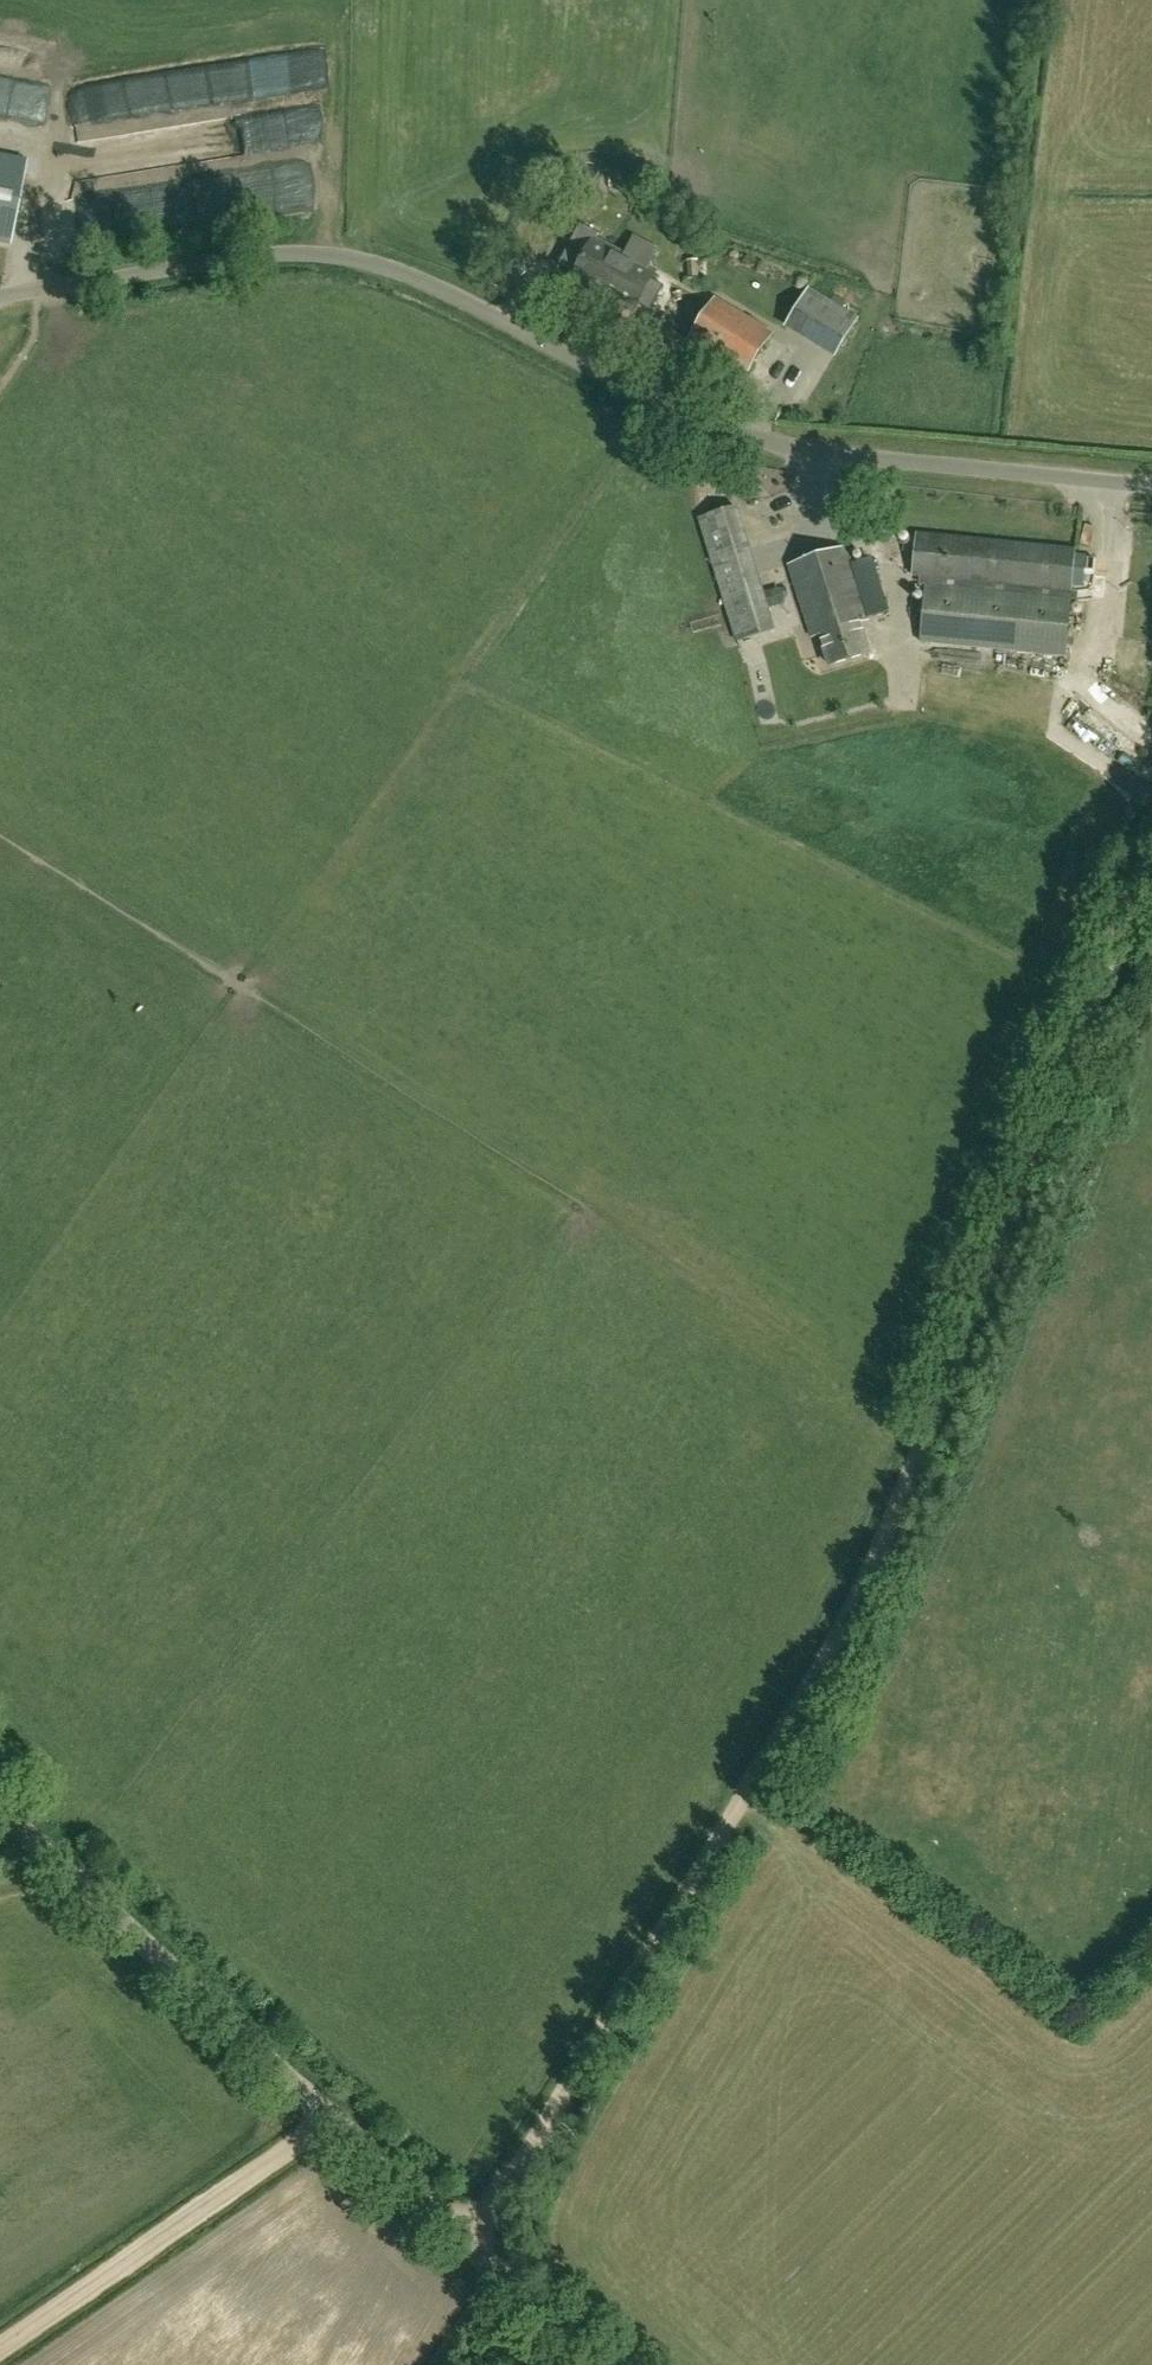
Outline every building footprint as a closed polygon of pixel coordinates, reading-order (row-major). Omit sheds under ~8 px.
[(10,242),(27,157),(0,152),(0,240),(10,242)] [(581,225),(560,264),(576,273),(574,277),(635,310),(638,305),(650,311),(663,287),(651,280),(655,272),(649,269),(660,250),(633,236),(623,255),(594,240),(597,234),(581,225)] [(689,280),(700,279),(698,259),(687,259),(689,280)] [(858,319),(809,289),(794,315),(843,344),(858,319)] [(748,375),(773,333),(715,298),(690,340),(748,375)] [(738,506),(698,518),(736,643),(776,631),(738,506)] [(917,533),(913,575),(920,576),(919,585),(925,586),(920,643),(1066,657),(1072,600),(1077,601),(1078,593),(1072,592),(1072,591),(1072,587),(1084,588),(1087,555),(1076,554),(1076,549),(917,533)] [(830,665),(868,653),(859,623),(868,620),(846,547),(789,565),(812,637),(820,634),(830,665)]
